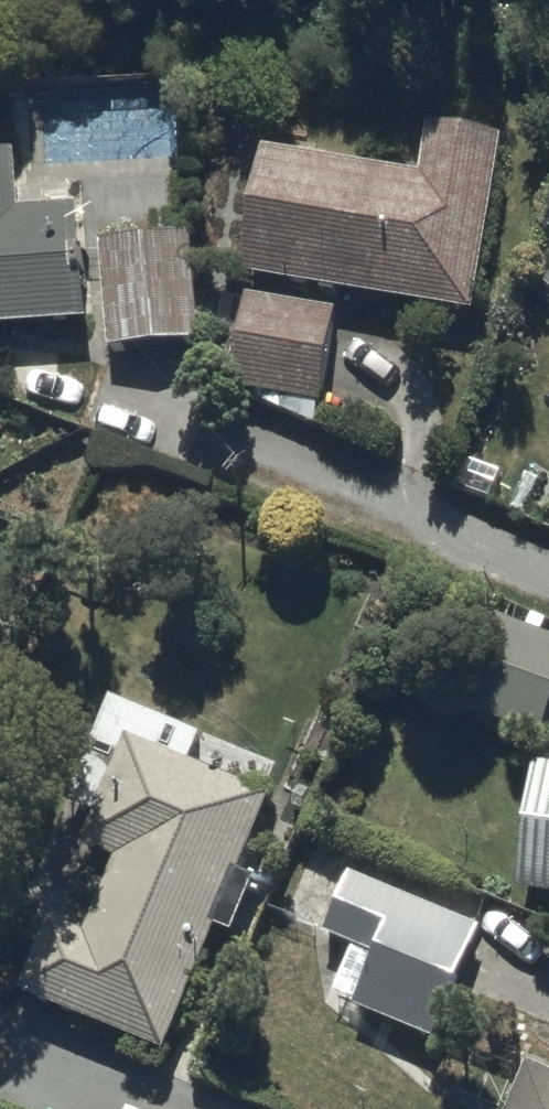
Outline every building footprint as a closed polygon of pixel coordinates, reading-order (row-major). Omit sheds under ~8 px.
[(255,141),(233,267),(465,307),(495,130),(424,118),(416,169),(255,141)] [(81,312),(73,199),(11,204),(7,145),(0,146),(0,318),(81,312)] [(190,225),(99,232),(107,344),(198,337),(190,225)] [(538,277),(548,287),(548,265),(538,277)] [(332,304),(244,290),(228,384),(317,398),(332,304)] [(479,608),(447,698),(536,730),(548,696),(548,633),(479,608)] [(199,732),(109,695),(65,801),(90,812),(77,843),(114,858),(84,931),(46,915),(15,989),(159,1049),(213,922),(233,930),(255,878),(237,870),(270,792),(189,758),(199,732)] [(532,758),(515,886),(548,891),(548,760),(532,758)] [(477,923),(345,868),(320,927),(352,941),(333,985),(352,993),(349,1000),(431,1034),(477,923)] [(504,1108),(548,1108),(548,1067),(527,1057),(504,1108)]
